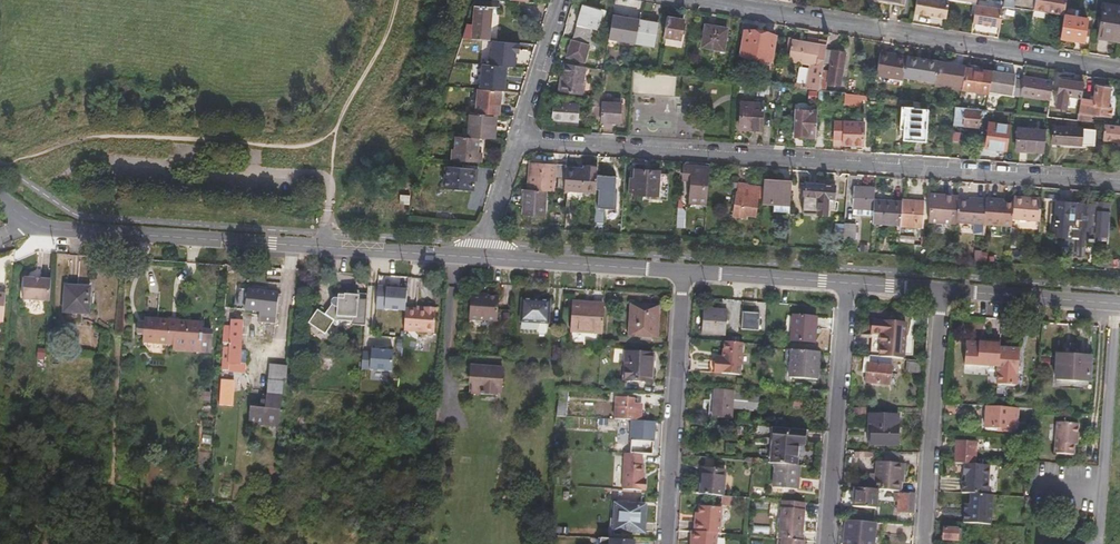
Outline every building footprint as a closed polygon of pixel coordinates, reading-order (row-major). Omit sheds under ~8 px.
[(472,7),(474,7),(473,24),(471,39),(488,41),(489,41),(492,12),(499,13),(500,0),(474,0),(472,7)] [(941,0),(923,0),(921,14),(938,17),(941,0)] [(1001,7),(1032,12),(1032,9),(1034,0),(1002,0),(1001,7)] [(1065,0),(1034,0),(1032,9),(1062,14),(1065,0)] [(972,19),(982,20),(990,22),(993,5),(976,1),(975,1),(972,19)] [(1103,3),(1098,37),(1119,41),(1119,6),(1103,3)] [(573,38),(591,41),(596,25),(598,25),(603,9),(583,4),(573,38)] [(638,18),(639,11),(620,8),(616,29),(636,32),(638,22),(638,18)] [(1062,14),(1058,36),(1082,40),(1086,18),(1062,14)] [(682,20),(666,17),(663,37),(679,40),(682,20)] [(635,36),(634,44),(652,46),(655,25),(638,22),(636,32),(635,36)] [(725,29),(703,26),(700,47),(722,51),(725,29)] [(755,33),(744,31),(740,55),(771,60),(774,36),(755,33)] [(469,56),(487,58),(488,44),(488,41),(463,39),(462,42),(469,43),(469,50),(469,56)] [(588,43),(573,39),(567,56),(583,61),(588,43)] [(818,91),(821,71),(822,63),(825,49),(826,44),(816,42),(816,45),(793,41),(790,60),(812,64),(812,68),(807,68),(804,89),(818,91)] [(460,46),(459,48),(455,61),(457,61),(459,61),(463,49),(464,48),(460,44),(460,46)] [(497,45),(488,44),(487,58),(496,57),(497,45)] [(469,50),(463,49),(459,61),(469,62),(469,56),(469,50)] [(844,52),(825,49),(822,63),(830,64),(827,82),(839,84),(844,52)] [(876,74),(902,79),(903,76),(906,57),(879,52),(876,74)] [(632,57),(608,54),(606,66),(631,69),(632,57)] [(906,57),(903,76),(934,82),(938,62),(906,57)] [(934,84),(960,88),(963,71),(964,68),(964,67),(938,62),(934,82),(934,84)] [(586,66),(566,63),(561,91),(582,94),(586,66)] [(507,66),(483,64),(480,89),(481,89),(502,92),(507,92),(508,83),(506,83),(507,66)] [(960,90),(986,94),(987,93),(990,73),(976,70),(976,74),(963,71),(960,88),(960,90)] [(818,91),(824,92),(827,72),(821,71),(818,91)] [(990,73),(987,93),(1009,96),(1013,77),(990,73)] [(675,94),(676,76),(637,74),(636,92),(675,94)] [(1048,101),(1050,90),(1052,82),(1021,77),(1018,95),(1048,101)] [(1080,98),(1082,83),(1059,80),(1057,91),(1050,90),(1048,101),(1048,105),(1065,108),(1067,96),(1080,98)] [(1077,121),(1101,124),(1105,124),(1106,117),(1111,118),(1112,109),(1108,108),(1111,88),(1098,86),(1095,102),(1080,99),(1076,121),(1077,121)] [(498,115),(499,116),(502,92),(481,89),(478,109),(440,105),(439,109),(471,112),(495,115),(498,115)] [(843,94),(842,103),(851,104),(851,99),(852,95),(843,94)] [(603,115),(604,102),(604,98),(593,96),(591,115),(603,115)] [(581,120),(582,103),(557,101),(556,118),(581,120)] [(603,115),(602,121),(623,122),(624,103),(604,102),(603,115)] [(753,129),(761,130),(762,107),(752,106),(741,105),(739,128),(753,129)] [(924,142),(927,111),(911,110),(911,108),(900,107),(898,129),(902,129),(902,140),(924,142)] [(951,125),(976,127),(977,110),(957,107),(952,107),(951,125)] [(805,137),(814,138),(816,111),(795,109),(793,136),(805,137)] [(485,139),(495,140),(496,131),(493,131),(495,115),(471,112),(468,137),(478,138),(485,139)] [(842,144),(850,145),(854,145),(861,146),(863,124),(852,123),(852,127),(843,126),(842,144)] [(1004,126),(985,124),(984,148),(1003,149),(1004,126)] [(1105,124),(1101,124),(1100,141),(1117,143),(1119,143),(1119,126),(1105,124)] [(1078,145),(1078,137),(1079,129),(1050,127),(1049,143),(1058,144),(1078,145)] [(1014,149),(1043,151),(1044,131),(1015,129),(1014,149)] [(452,148),(450,160),(479,163),(480,153),(477,152),(478,138),(468,137),(456,136),(455,149),(452,148)] [(1083,138),(1078,137),(1078,145),(1058,144),(1058,149),(1081,150),(1083,138)] [(529,189),(546,190),(553,191),(553,177),(557,177),(557,191),(565,191),(566,167),(566,165),(535,163),(534,177),(529,177),(529,189)] [(565,191),(568,192),(596,193),(596,191),(597,175),(598,167),(584,166),(583,168),(566,167),(565,191)] [(690,201),(708,203),(711,168),(685,166),(684,178),(692,179),(690,201)] [(475,183),(476,170),(446,167),(443,188),(471,191),(472,182),(475,183)] [(660,197),(662,171),(636,169),(635,177),(631,177),(630,194),(660,197)] [(600,191),(599,208),(617,210),(618,191),(615,191),(616,176),(597,175),(596,191),(600,191)] [(835,194),(836,177),(821,176),(820,180),(805,179),(804,208),(827,210),(829,193),(835,194)] [(793,181),(765,179),(763,203),(775,204),(774,213),(790,215),(793,181)] [(754,216),(760,186),(748,184),(748,183),(738,181),(731,214),(745,218),(746,214),(754,216)] [(874,200),(875,188),(855,187),(854,207),(874,209),(874,200)] [(529,189),(525,188),(523,213),(545,215),(546,190),(529,189)] [(958,195),(931,193),(929,222),(952,224),(952,219),(956,220),(958,200),(958,195)] [(406,195),(397,195),(397,198),(397,205),(407,205),(406,195)] [(1013,197),(1013,202),(1011,218),(1039,221),(1041,198),(1029,197),(1029,198),(1013,197)] [(958,200),(956,220),(956,221),(984,223),(985,199),(976,198),(975,202),(958,200)] [(999,199),(985,198),(985,199),(984,223),(1011,224),(1011,218),(1013,202),(999,201),(999,199)] [(925,201),(902,199),(902,202),(901,223),(900,225),(923,226),(925,201)] [(873,216),(873,221),(901,223),(902,202),(874,200),(874,209),(873,216)] [(720,202),(709,202),(707,228),(718,229),(720,202)] [(1058,235),(1067,236),(1068,222),(1069,204),(1056,203),(1054,222),(1058,223),(1058,235)] [(1086,205),(1076,204),(1075,223),(1074,238),(1077,238),(1077,247),(1085,247),(1086,239),(1089,239),(1090,241),(1094,241),(1094,239),(1108,240),(1110,204),(1098,203),(1098,205),(1086,205)] [(1076,204),(1069,204),(1068,222),(1075,223),(1076,204)] [(567,205),(566,219),(575,220),(576,206),(567,205)] [(854,215),(873,216),(874,209),(854,207),(854,215)] [(679,210),(678,228),(686,228),(687,210),(679,210)] [(856,225),(846,224),(845,240),(855,241),(856,225)] [(900,235),(899,244),(915,245),(916,237),(900,235)] [(22,299),(48,301),(50,280),(34,279),(23,278),(22,299)] [(385,287),(376,286),(374,309),(404,311),(405,290),(389,289),(385,289),(385,287)] [(88,313),(89,288),(77,288),(64,287),(63,313),(88,313)] [(261,306),(260,312),(260,316),(276,317),(279,292),(246,289),(240,288),(238,303),(261,306)] [(363,327),(365,300),(356,300),(356,297),(343,296),(342,300),(337,300),(332,299),(330,300),(330,301),(329,302),(329,303),(330,304),(333,307),(330,312),(328,311),(325,315),(319,311),(309,323),(325,335),(338,318),(349,319),(350,325),(363,327)] [(497,321),(499,298),(486,297),(471,296),(469,319),(497,321)] [(522,321),(537,322),(547,323),(550,323),(552,301),(540,301),(524,299),(522,321)] [(237,309),(260,312),(261,306),(238,303),(237,309)] [(571,330),(604,332),(605,309),(594,308),(585,307),(585,304),(573,303),(571,330)] [(658,338),(660,307),(632,305),(630,335),(658,338)] [(404,311),(402,332),(433,334),(435,309),(428,308),(423,308),(423,310),(415,310),(404,309),(404,311)] [(705,326),(729,328),(730,312),(718,311),(706,311),(705,326)] [(759,329),(761,312),(744,311),(743,327),(759,329)] [(815,331),(816,315),(796,314),(794,339),(817,341),(818,331),(815,331)] [(156,317),(144,316),(144,322),(143,334),(142,343),(168,345),(170,318),(156,317)] [(188,320),(170,318),(168,345),(172,345),(172,351),(211,354),(213,329),(202,328),(202,321),(188,320)] [(246,372),(246,363),(240,363),(243,321),(231,321),(230,327),(223,327),(222,344),(222,346),(223,346),(221,370),(227,370),(228,370),(246,372)] [(909,323),(876,321),(872,356),(892,358),(906,359),(909,323)] [(547,323),(537,322),(537,331),(539,334),(543,334),(546,331),(547,323)] [(728,336),(729,328),(705,326),(704,334),(728,336)] [(740,374),(742,343),(724,342),(723,358),(715,358),(715,361),(714,373),(740,374)] [(964,368),(998,370),(1000,346),(1000,343),(990,342),(990,345),(976,344),(966,343),(964,368)] [(1012,346),(1000,346),(998,370),(997,386),(1016,387),(1017,374),(1018,374),(1020,347),(1012,346)] [(821,365),(822,351),(797,349),(795,377),(823,379),(824,366),(821,365)] [(370,353),(362,353),(361,370),(391,372),(392,351),(378,350),(370,350),(370,353)] [(654,365),(654,354),(627,352),(625,380),(649,382),(651,365),(654,365)] [(890,383),(892,358),(872,356),(864,355),(864,370),(867,371),(867,381),(890,383)] [(1074,357),(1058,356),(1056,381),(1089,384),(1091,359),(1074,357)] [(914,363),(900,362),(900,370),(913,372),(914,363)] [(250,407),(248,426),(279,429),(282,383),(285,383),(286,367),(268,366),(265,408),(250,407)] [(481,394),(486,394),(486,391),(499,392),(499,393),(500,392),(503,369),(481,367),(471,366),(470,382),(472,383),(472,393),(481,393),(481,394)] [(218,405),(233,406),(234,380),(220,379),(218,405)] [(560,387),(558,414),(564,414),(567,388),(560,387)] [(733,407),(757,410),(759,393),(734,391),(735,389),(713,388),(711,416),(732,418),(733,407)] [(820,397),(821,390),(807,389),(806,396),(820,397)] [(632,420),(640,420),(641,404),(629,403),(629,397),(615,396),(613,418),(622,419),(632,420)] [(801,411),(802,402),(784,401),(784,409),(801,411)] [(1012,432),(1014,410),(986,408),(984,430),(1012,432)] [(871,413),(869,425),(872,425),(871,443),(898,444),(899,414),(871,413)] [(621,428),(631,429),(632,420),(622,419),(621,428)] [(653,442),(654,421),(640,420),(632,420),(631,429),(630,440),(653,442)] [(1076,439),(1079,439),(1080,424),(1069,423),(1059,422),(1056,454),(1074,455),(1076,444),(1076,439)] [(809,444),(810,430),(779,427),(776,464),(779,464),(801,466),(803,444),(809,444)] [(63,441),(46,447),(51,458),(68,452),(63,441)] [(962,465),(975,466),(976,444),(957,442),(956,464),(962,465)] [(896,451),(880,450),(880,462),(895,463),(896,451)] [(622,489),(645,491),(646,479),(645,479),(645,474),(644,474),(644,465),(642,465),(643,455),(623,454),(622,489)] [(876,490),(896,491),(897,482),(900,483),(901,463),(895,463),(880,462),(873,461),(871,489),(876,490)] [(803,489),(805,466),(801,466),(779,464),(778,487),(803,489)] [(975,466),(962,465),(961,476),(964,476),(963,483),(960,483),(960,494),(968,495),(989,497),(991,467),(975,466)] [(705,494),(727,496),(730,472),(706,470),(705,494)] [(876,490),(871,489),(852,488),(851,508),(874,509),(876,490)] [(897,513),(921,515),(923,494),(909,492),(909,495),(894,494),(893,502),(897,503),(897,513)] [(989,497),(968,495),(967,505),(967,514),(961,513),(961,524),(992,526),(994,497),(989,497)] [(806,502),(782,500),(779,538),(781,538),(781,543),(805,543),(806,540),(802,540),(803,531),(806,502)] [(640,519),(641,504),(615,503),(612,530),(643,533),(644,519),(640,519)] [(692,543),(715,543),(717,533),(718,533),(720,508),(697,505),(696,514),(695,521),(692,521),(691,532),(689,531),(688,543),(693,543),(692,543)] [(875,523),(845,520),(843,543),(873,543),(875,523)] [(960,526),(946,525),(945,542),(963,543),(964,531),(959,531),(960,526)]
